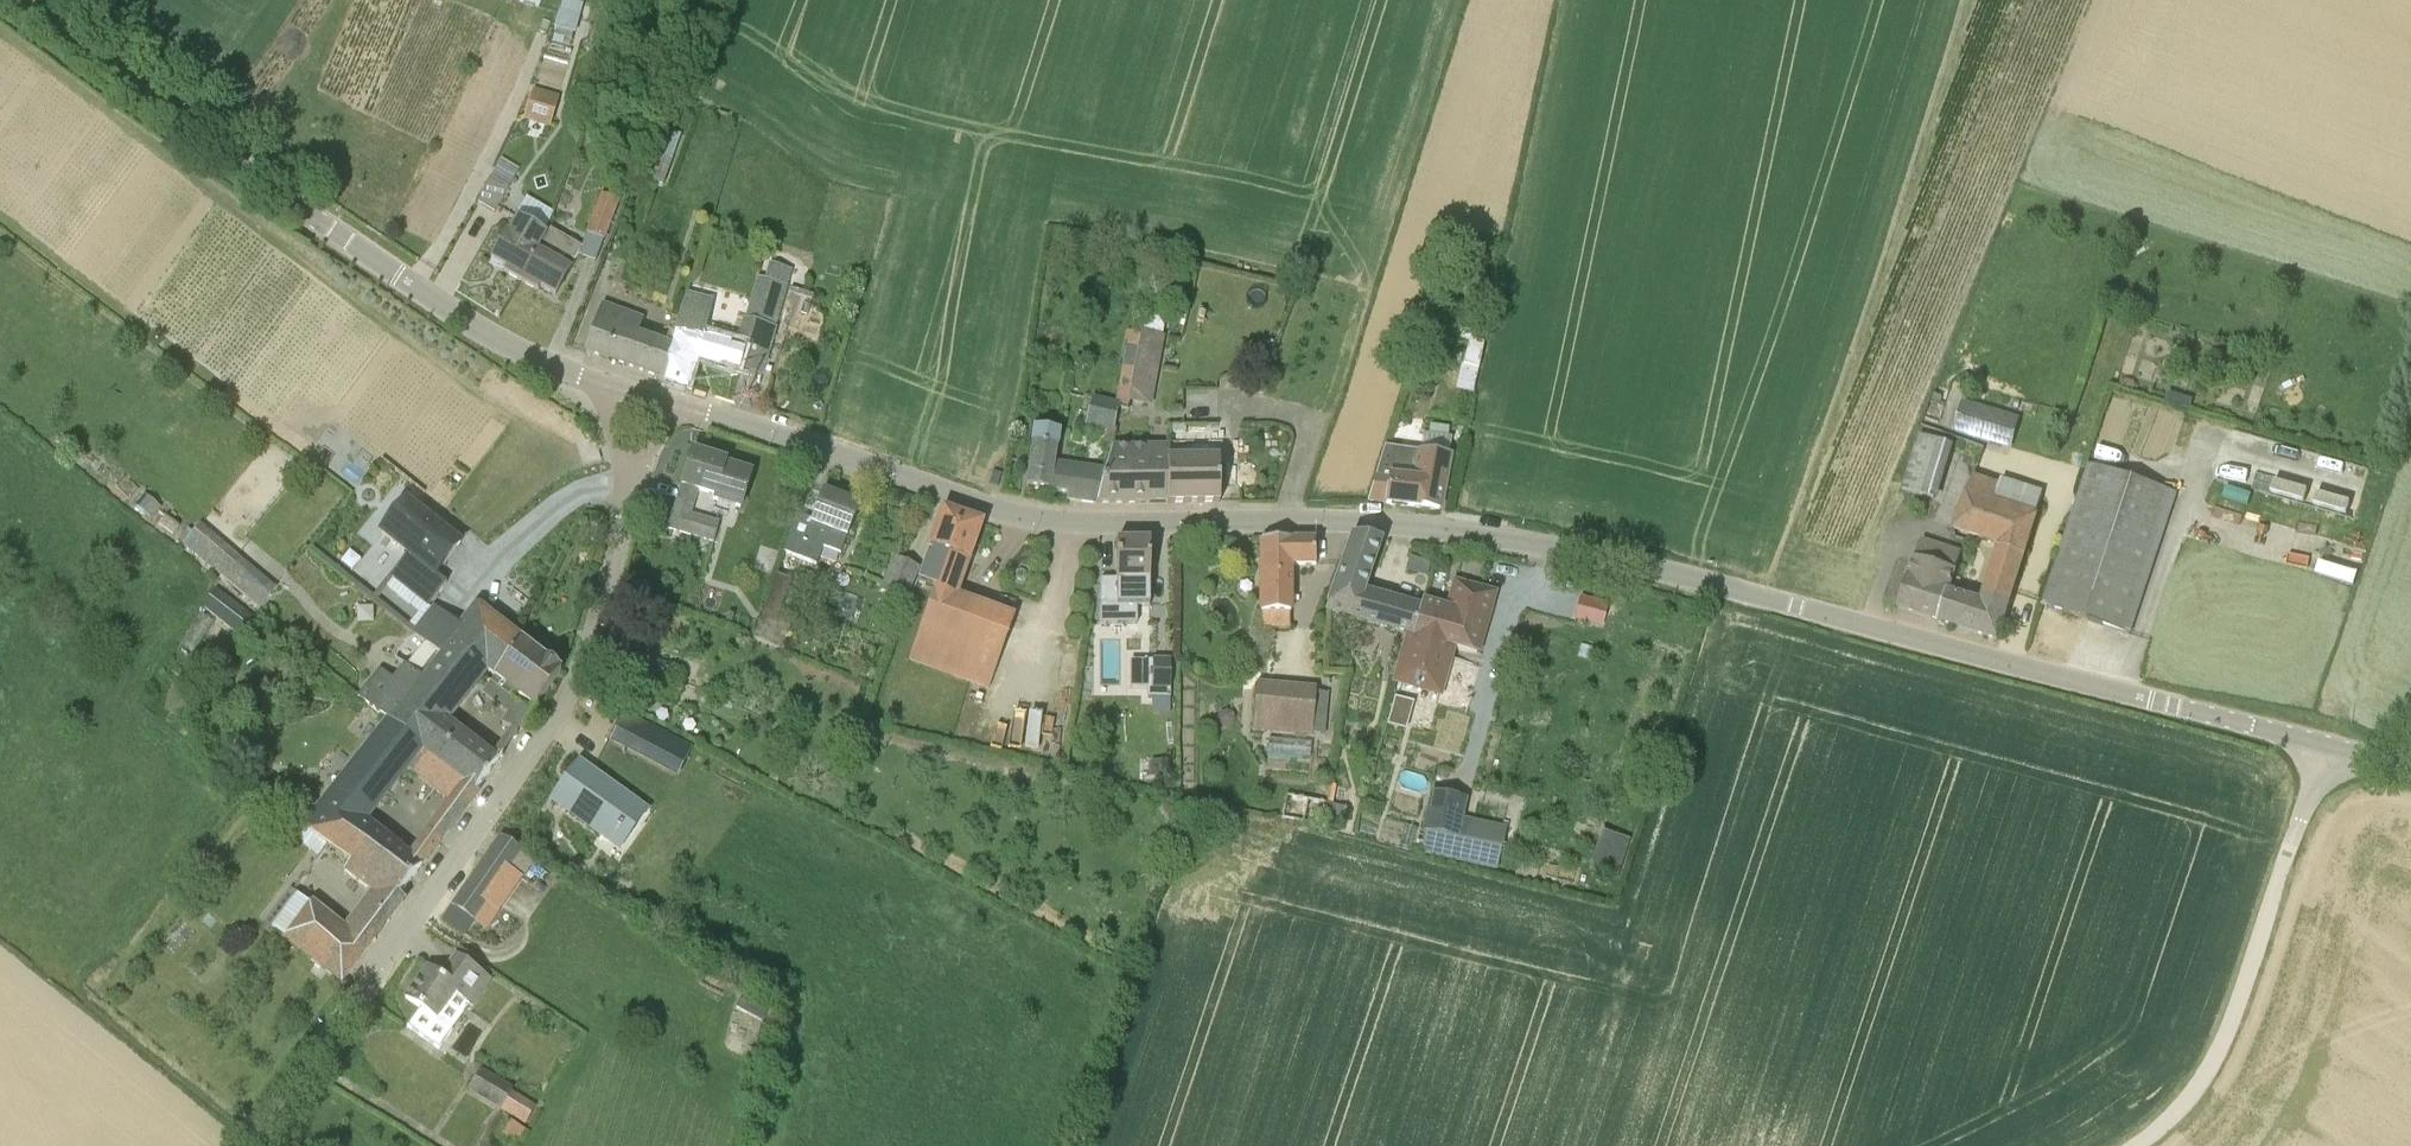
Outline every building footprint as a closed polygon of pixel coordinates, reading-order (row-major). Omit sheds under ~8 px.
[(575,35),(582,5),(565,0),(563,0),(555,29),(556,30),(574,35),(575,35)] [(551,127),(559,99),(532,91),(524,118),(551,127)] [(478,204),(494,214),(509,189),(490,178),(478,204)] [(586,235),(603,242),(604,241),(618,203),(601,197),(586,235)] [(515,217),(491,260),(506,268),(504,272),(521,282),(547,235),(534,227),(515,217)] [(555,297),(578,257),(580,254),(547,235),(521,282),(538,292),(540,288),(555,297)] [(753,348),(769,352),(788,288),(772,284),(753,348)] [(745,351),(734,349),(704,340),(713,303),(686,296),(681,310),(674,333),(677,334),(672,350),(673,350),(664,381),(686,387),(687,385),(686,385),(694,358),(739,371),(739,370),(740,371),(740,369),(745,351)] [(1140,332),(1135,362),(1128,403),(1129,403),(1151,407),(1164,337),(1162,337),(1169,300),(1153,297),(1142,332),(1140,332)] [(595,322),(585,352),(664,381),(673,350),(672,350),(595,322)] [(1478,371),(1484,346),(1469,342),(1462,367),(1478,371)] [(1128,403),(1135,362),(1125,360),(1116,406),(1091,401),(1086,424),(1114,430),(1119,409),(1127,411),(1129,403),(1128,403)] [(1220,411),(1219,388),(1187,389),(1188,412),(1220,411)] [(2168,392),(2165,401),(2190,409),(2193,400),(2168,392)] [(1956,430),(2002,444),(2010,418),(1964,404),(1956,430)] [(1106,468),(1054,463),(1059,433),(1034,430),(1026,488),(1050,492),(1067,495),(1066,501),(1065,501),(1065,503),(1067,503),(1096,505),(1102,483),(1106,468)] [(1934,501),(1952,446),(1922,436),(1904,491),(1934,501)] [(1096,505),(1167,504),(1168,460),(1168,449),(1111,449),(1106,468),(1102,483),(1096,505)] [(683,486),(678,502),(691,506),(696,491),(714,496),(713,500),(740,508),(750,474),(724,466),(725,463),(692,453),(682,486),(683,486)] [(1417,468),(1379,463),(1368,502),(1386,504),(1386,505),(1439,511),(1449,457),(1420,453),(1417,468)] [(1219,460),(1168,460),(1167,504),(1219,504),(1219,460)] [(2043,606),(2129,634),(2176,493),(2125,476),(2129,466),(2115,461),(2111,471),(2089,464),(2043,606)] [(1947,593),(1938,621),(1998,640),(2042,495),(2001,481),(1999,486),(1973,478),(1953,530),(1982,539),(2000,544),(1982,603),(1949,593),(1947,593)] [(2274,493),(2307,504),(2311,493),(2278,481),(2274,493)] [(840,555),(859,506),(822,492),(812,522),(797,516),(784,553),(816,567),(823,548),(840,555)] [(143,494),(134,505),(151,519),(160,508),(143,494)] [(433,575),(459,543),(462,539),(454,532),(450,537),(429,520),(433,516),(425,508),(421,513),(408,502),(382,534),(407,555),(390,576),(414,594),(427,606),(445,584),(433,575)] [(674,511),(669,530),(713,543),(719,524),(674,511)] [(955,597),(980,525),(943,512),(930,549),(944,554),(938,568),(941,569),(910,659),(927,665),(926,667),(989,690),(1014,618),(955,597)] [(267,607),(284,582),(199,526),(183,550),(267,607)] [(1381,543),(1352,539),(1326,612),(1403,632),(1392,677),(1397,679),(1398,679),(1410,635),(1413,636),(1419,612),(1417,612),(1363,596),(1381,543)] [(1316,541),(1261,541),(1260,575),(1261,575),(1261,614),(1290,614),(1291,567),(1316,566),(1316,541)] [(1898,608),(1938,621),(1947,593),(1949,593),(1961,555),(1920,541),(1898,608)] [(1101,580),(1100,607),(1149,607),(1149,581),(1150,581),(1150,542),(1116,542),(1116,580),(1101,580)] [(918,570),(894,560),(881,593),(905,603),(918,570)] [(790,580),(776,575),(764,611),(778,616),(790,580)] [(204,605),(238,633),(252,616),(218,588),(204,605)] [(1473,654),(1477,655),(1485,626),(1484,625),(1491,599),(1454,588),(1446,614),(1419,606),(1417,612),(1419,612),(1413,636),(1410,635),(1398,679),(1397,679),(1395,684),(1415,690),(1414,693),(1417,694),(1418,691),(1438,696),(1445,669),(1444,668),(1449,652),(1456,654),(1457,651),(1473,656),(1473,654)] [(1581,597),(1574,621),(1603,629),(1609,605),(1581,597)] [(453,642),(463,630),(434,608),(426,618),(415,633),(427,642),(442,656),(453,642)] [(463,630),(453,642),(490,672),(487,674),(493,679),(521,642),(479,609),(463,630)] [(778,618),(778,616),(764,611),(754,640),(768,646),(778,618)] [(782,651),(790,621),(778,618),(768,646),(782,651)] [(459,709),(487,674),(490,672),(453,642),(442,656),(427,642),(406,669),(459,709)] [(534,711),(560,674),(521,642),(493,679),(534,711)] [(681,673),(636,658),(627,688),(671,703),(681,673)] [(475,794),(499,761),(448,722),(459,709),(406,669),(396,682),(384,673),(363,700),(387,720),(387,721),(475,794)] [(1169,672),(1152,672),(1152,700),(1169,700),(1169,672)] [(1097,691),(1130,692),(1130,681),(1097,680),(1097,691)] [(1252,732),(1312,736),(1316,691),(1256,686),(1252,732)] [(1398,697),(1390,724),(1408,730),(1416,703),(1398,697)] [(513,738),(514,739),(531,715),(517,704),(508,715),(502,725),(515,734),(513,738)] [(429,859),(440,842),(428,833),(409,858),(364,821),(374,810),(375,811),(408,768),(452,801),(445,810),(440,818),(452,826),(475,794),(387,721),(304,828),(306,829),(329,846),(351,864),(352,865),(363,851),(407,887),(429,859)] [(676,741),(650,728),(639,750),(664,764),(676,741)] [(549,802),(610,845),(638,806),(577,763),(549,802)] [(1174,764),(1154,764),(1154,779),(1174,779),(1174,764)] [(1287,797),(1282,819),(1323,827),(1327,805),(1330,787),(1316,784),(1313,802),(1287,797)] [(1422,831),(1458,839),(1502,848),(1507,829),(1462,819),(1466,801),(1430,793),(1422,831)] [(1327,805),(1323,827),(1345,832),(1350,810),(1327,805)] [(319,856),(329,846),(306,829),(298,840),(319,856)] [(1620,880),(1632,839),(1604,830),(1592,872),(1620,880)] [(501,838),(442,920),(464,936),(474,921),(485,930),(534,861),(525,855),(526,853),(501,838)] [(321,968),(342,984),(403,903),(398,898),(407,887),(363,851),(352,865),(351,864),(344,872),(371,892),(341,931),(291,891),(266,924),(321,968)] [(491,982),(456,957),(441,978),(427,968),(405,998),(420,1009),(407,1027),(438,1050),(471,1006),(473,1007),(491,982)] [(501,1110),(525,1125),(535,1108),(511,1093),(513,1091),(480,1071),(468,1090),(501,1110)] [(501,1138),(514,1145),(519,1145),(529,1130),(513,1120),(501,1138)]
